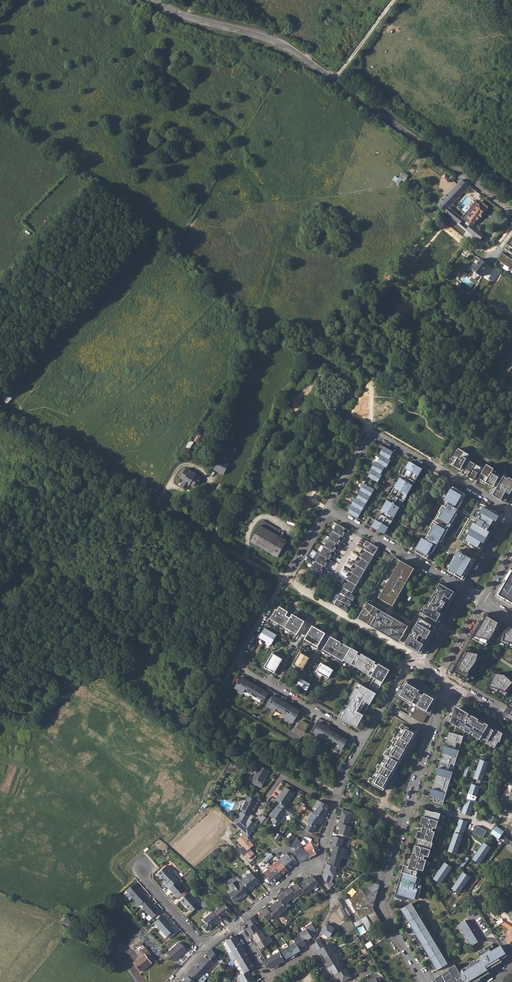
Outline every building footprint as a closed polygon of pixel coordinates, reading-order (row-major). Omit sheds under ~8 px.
[(393,180),(401,185),(408,175),(403,172),(399,178),(395,176),(393,180)] [(464,191),(469,186),(461,180),(437,205),(444,212),(449,208),(460,196),(464,191)] [(464,191),(473,197),(476,191),(469,186),(464,191)] [(483,214),(488,207),(481,201),(478,204),(475,202),(462,218),(453,211),(464,200),(460,196),(449,208),(451,210),(447,215),(479,241),(484,235),(473,226),(480,216),(481,217),(483,215),(483,214)] [(503,252),(498,259),(511,268),(511,258),(503,252)] [(471,268),(494,283),(501,272),(480,259),(478,262),(476,261),(471,268)] [(480,277),(471,271),(467,277),(461,273),(456,280),(460,282),(459,283),(458,284),(459,285),(460,285),(458,288),(460,289),(459,290),(459,292),(461,293),(462,293),(463,292),(467,295),(469,293),(470,294),(479,282),(478,281),(480,277)] [(8,403),(12,399),(4,392),(0,396),(8,403)] [(383,446),(379,454),(380,454),(389,460),(392,456),(390,455),(392,452),(383,446)] [(450,463),(461,470),(469,454),(459,448),(450,463)] [(380,454),(376,462),(384,466),(386,462),(388,463),(389,460),(380,454)] [(214,470),(224,475),(229,463),(219,458),(214,470)] [(374,461),(370,468),(371,469),(381,475),(383,471),(382,470),(384,466),(376,462),(374,461)] [(462,473),(474,480),(482,468),(469,461),(462,473)] [(422,469),(409,462),(402,475),(415,482),(422,469)] [(494,487),(501,473),(487,465),(479,478),(494,487)] [(193,487),(197,481),(193,479),(195,477),(195,476),(196,475),(186,468),(180,478),(183,480),(180,486),(186,490),(190,484),(193,487)] [(371,469),(367,476),(375,481),(378,477),(379,478),(381,475),(371,469)] [(508,504),(511,498),(511,480),(504,476),(494,493),(498,495),(496,498),(508,504)] [(413,486),(400,478),(381,510),(394,518),(413,486)] [(375,490),(364,483),(360,491),(361,491),(370,497),(375,490)] [(461,500),(464,494),(453,487),(446,500),(448,501),(449,502),(446,508),(445,507),(443,505),(439,512),(440,513),(428,535),(429,536),(426,541),(423,539),(419,546),(421,547),(417,553),(427,559),(430,552),(432,553),(439,541),(441,542),(457,514),(456,513),(463,501),(461,500)] [(370,497),(361,491),(357,499),(366,504),(370,497)] [(357,499),(356,498),(351,505),(353,506),(362,511),(366,504),(357,499)] [(502,515),(484,505),(463,542),(481,552),(502,515)] [(362,511),(353,506),(348,513),(358,519),(362,511)] [(440,513),(439,512),(426,534),(428,535),(440,513)] [(392,521),(379,514),(372,527),(385,534),(392,521)] [(263,520),(262,522),(270,526),(269,529),(276,533),(279,527),(263,520)] [(337,524),(333,532),(342,537),(344,534),(345,533),(347,534),(349,531),(337,524)] [(277,557),(287,541),(259,526),(250,542),(259,547),(258,548),(261,550),(262,549),(277,557)] [(333,532),(329,539),(338,545),(340,542),(340,541),(343,542),(345,539),(342,537),(333,532)] [(329,539),(324,547),(334,552),(335,550),(336,548),(338,550),(340,546),(338,545),(329,539)] [(365,550),(374,556),(379,548),(367,541),(364,545),(367,546),(366,547),(365,550)] [(324,547),(320,554),(329,560),(331,557),(332,556),(334,557),(336,554),(334,552),(324,547)] [(360,557),(370,563),(374,556),(365,550),(362,549),(360,552),(362,554),(362,555),(360,557)] [(446,558),(449,552),(442,549),(440,554),(443,556),(443,557),(446,558)] [(462,552),(458,550),(454,557),(456,558),(452,565),(448,571),(464,580),(476,560),(467,555),(466,556),(461,553),(462,552)] [(320,554),(315,562),(325,567),(326,565),(327,563),(330,565),(332,561),(329,560),(320,554)] [(356,565),(365,571),(370,563),(360,557),(358,556),(356,560),(358,561),(357,562),(356,565)] [(415,569),(400,561),(379,598),(393,606),(415,569)] [(315,562),(311,569),(320,575),(322,572),(323,571),(325,572),(327,569),(325,567),(315,562)] [(351,572),(361,578),(365,571),(356,565),(353,564),(351,567),(354,569),(353,570),(351,572)] [(493,596),(511,608),(511,607),(511,565),(493,596)] [(347,580),(357,586),(361,578),(351,572),(349,571),(347,575),(349,576),(349,577),(347,580)] [(344,588),(352,593),(357,586),(347,580),(345,579),(343,582),(345,584),(344,585),(343,588),(344,588)] [(440,584),(423,614),(438,623),(455,593),(440,584)] [(352,593),(344,588),(341,594),(350,599),(351,600),(354,602),(356,598),(354,596),(352,595),(353,594),(352,593)] [(341,594),(338,592),(335,598),(337,599),(347,605),(348,606),(351,607),(353,603),(350,602),(349,601),(350,599),(341,594)] [(347,605),(337,599),(334,605),(347,613),(350,609),(347,608),(346,607),(347,605)] [(368,604),(359,620),(400,643),(409,627),(368,604)] [(297,635),(305,621),(292,614),(290,618),(286,616),(288,612),(279,607),(277,610),(276,609),(270,619),(297,635)] [(485,613),(470,639),(486,647),(491,640),(511,646),(511,628),(485,613)] [(435,627),(420,619),(404,646),(420,655),(435,627)] [(326,633),(312,626),(304,639),(318,647),(326,633)] [(259,638),(271,645),(277,635),(265,628),(259,638)] [(351,648),(331,636),(323,650),(343,662),(344,660),(351,648)] [(389,671),(351,648),(344,660),(374,678),(368,689),(358,683),(350,698),(340,716),(357,726),(389,671)] [(480,655),(463,651),(451,673),(467,683),(476,669),(480,655)] [(310,658),(300,652),(292,665),(302,671),(310,658)] [(283,659),(272,653),(264,667),(274,673),(283,659)] [(329,679),(333,671),(320,664),(316,672),(329,679)] [(505,697),(511,688),(511,680),(506,674),(494,673),(489,688),(500,693),(505,697)] [(267,692),(241,677),(235,688),(238,690),(237,691),(243,694),(244,692),(250,695),(251,693),(256,696),(255,699),(260,702),(262,698),(265,700),(269,693),(267,692)] [(297,685),(307,691),(311,684),(301,678),(297,685)] [(405,680),(396,695),(405,701),(406,699),(418,706),(417,708),(412,716),(423,723),(428,714),(429,712),(431,714),(436,698),(405,680)] [(275,697),(272,695),(267,704),(280,712),(282,713),(285,715),(284,717),(293,723),(300,711),(275,697)] [(418,706),(406,699),(405,701),(417,708),(418,706)] [(434,798),(433,802),(443,805),(465,731),(471,734),(480,740),(481,738),(487,741),(486,743),(494,748),(501,737),(498,735),(500,732),(458,708),(452,719),(457,722),(456,726),(454,734),(434,798)] [(323,721),(319,718),(317,721),(319,722),(313,732),(319,735),(318,736),(323,739),(323,738),(328,741),(328,740),(333,742),(332,744),(342,750),(348,740),(321,724),(323,721)] [(305,724),(300,721),(297,727),(305,732),(309,724),(306,722),(305,724)] [(370,784),(383,792),(418,733),(404,725),(370,784)] [(301,735),(290,730),(286,736),(297,742),(301,735)] [(430,796),(434,798),(454,734),(449,732),(430,796)] [(493,762),(489,760),(488,762),(481,759),(477,769),(485,772),(488,763),(492,764),(493,762)] [(262,781),(263,778),(267,770),(258,765),(256,769),(255,769),(253,773),(254,773),(251,777),(253,778),(251,782),(260,787),(263,781),(262,781)] [(482,781),(485,772),(477,769),(474,778),(482,781)] [(480,787),(472,784),(468,794),(477,796),(480,787)] [(279,793),(277,796),(276,796),(274,799),(279,802),(284,805),(292,792),(284,786),(280,793),(279,793)] [(248,838),(256,826),(250,820),(247,823),(244,820),(246,817),(248,815),(249,816),(250,813),(251,811),(252,808),(253,808),(255,804),(254,804),(256,800),(255,799),(256,796),(249,793),(248,796),(247,796),(245,800),(240,812),(241,812),(239,817),(236,821),(234,823),(241,829),(245,834),(248,838)] [(474,802),(467,799),(464,806),(472,809),(474,802)] [(320,806),(315,813),(324,819),(326,817),(327,814),(326,813),(328,809),(328,807),(327,806),(319,801),(317,804),(320,806)] [(276,825),(279,821),(285,811),(294,817),(297,813),(284,805),(279,802),(276,806),(274,809),(272,812),(271,811),(268,815),(273,818),(271,822),(276,825)] [(302,805),(298,812),(300,814),(303,809),(305,810),(307,808),(302,805)] [(472,809),(464,806),(462,813),(469,816),(472,809)] [(349,826),(352,812),(342,810),(339,823),(349,826)] [(404,865),(394,896),(405,900),(406,894),(418,897),(422,886),(415,884),(417,877),(414,876),(412,875),(414,869),(416,870),(419,871),(432,831),(429,830),(430,827),(433,827),(433,826),(442,829),(446,816),(426,810),(409,866),(404,865)] [(308,822),(317,828),(320,823),(321,824),(324,819),(315,813),(314,812),(308,822)] [(485,812),(481,819),(491,824),(495,817),(485,812)] [(247,823),(250,820),(254,816),(250,813),(249,816),(248,815),(246,817),(244,820),(247,823)] [(224,815),(234,823),(236,821),(228,815),(228,816),(225,814),(224,815)] [(263,824),(268,818),(264,815),(263,816),(259,821),(263,824)] [(467,822),(460,819),(457,826),(465,829),(467,822)] [(349,836),(351,826),(349,826),(339,823),(338,826),(340,827),(339,833),(349,836)] [(465,829),(457,826),(455,833),(463,835),(465,829)] [(487,831),(477,826),(474,832),(483,838),(487,831)] [(490,834),(503,842),(504,842),(507,838),(502,834),(504,831),(496,826),(490,834)] [(345,848),(349,836),(339,833),(338,837),(334,836),(332,844),(344,848),(345,848)] [(463,835),(455,833),(452,842),(459,845),(463,835)] [(238,840),(243,846),(239,850),(244,855),(245,855),(249,859),(255,853),(250,848),(254,845),(248,838),(245,834),(238,840)] [(296,853),(299,862),(305,860),(309,857),(306,849),(306,850),(305,845),(303,845),(301,843),(301,842),(297,837),(289,844),(296,853)] [(311,842),(305,845),(306,850),(306,849),(309,857),(316,854),(311,842)] [(459,845),(452,842),(448,851),(456,854),(459,845)] [(484,843),(478,851),(485,856),(491,848),(484,843)] [(342,857),(344,848),(332,844),(331,848),(333,848),(332,855),(342,857)] [(485,856),(478,851),(473,859),(480,864),(485,856)] [(297,862),(291,854),(289,856),(287,853),(285,854),(284,853),(281,856),(282,857),(279,860),(288,870),(297,862)] [(339,867),(342,857),(332,855),(330,861),(327,860),(326,864),(336,866),(339,867)] [(269,869),(262,861),(258,865),(273,882),(288,870),(279,860),(269,869)] [(445,862),(439,870),(446,875),(452,867),(445,862)] [(333,877),(336,866),(326,864),(323,878),(331,887),(334,884),(330,880),(332,876),(333,877)] [(157,875),(164,883),(165,883),(166,884),(166,885),(169,889),(178,882),(181,879),(174,871),(172,872),(167,866),(157,875)] [(446,875),(439,870),(434,878),(441,883),(446,875)] [(457,881),(464,886),(470,877),(463,872),(457,881)] [(239,883),(246,893),(248,891),(249,891),(250,892),(260,883),(252,873),(243,881),(242,880),(239,883)] [(312,889),(319,883),(312,876),(309,879),(307,877),(305,880),(312,889)] [(246,893),(239,883),(237,881),(234,878),(229,882),(232,885),(230,886),(234,891),(229,895),(236,903),(243,897),(244,898),(248,895),(246,893)] [(306,894),(312,889),(305,880),(302,882),(303,884),(300,887),(304,892),(306,894)] [(459,893),(464,886),(457,881),(452,888),(459,893)] [(169,889),(178,899),(186,891),(178,882),(169,889)] [(381,921),(374,911),(373,908),(380,884),(375,883),(363,890),(362,889),(358,891),(350,900),(352,904),(351,904),(356,912),(357,911),(361,918),(353,923),(356,927),(363,923),(368,932),(374,928),(373,926),(381,921)] [(299,897),(304,892),(300,887),(298,884),(295,887),(293,885),(291,887),(297,894),(299,897)] [(148,899),(140,890),(139,891),(134,885),(126,891),(140,906),(141,905),(148,899)] [(290,900),(297,894),(291,887),(290,887),(287,890),(285,888),(283,891),(290,900)] [(284,905),(290,900),(283,891),(280,893),(281,895),(278,898),(280,901),(284,905)] [(199,906),(188,894),(180,901),(183,905),(184,904),(192,913),(199,906)] [(148,899),(141,905),(144,907),(143,908),(153,918),(160,912),(151,901),(150,902),(148,899)] [(281,914),(287,909),(284,905),(280,901),(277,903),(276,902),(273,904),(281,914)] [(221,920),(225,917),(224,915),(227,913),(230,910),(224,903),(214,912),(220,920),(221,919),(221,920)] [(435,971),(449,963),(413,903),(411,904),(410,903),(399,910),(435,971)] [(276,919),(281,914),(273,904),(270,906),(272,908),(269,911),(273,916),(276,919)] [(342,907),(338,909),(343,917),(347,915),(342,907)] [(268,921),(273,916),(269,911),(266,908),(263,910),(262,909),(259,911),(268,921)] [(213,912),(204,920),(207,924),(203,927),(207,931),(208,931),(212,928),(211,927),(216,922),(217,923),(221,920),(220,920),(214,912),(213,912)] [(171,924),(163,916),(155,923),(167,937),(168,936),(171,939),(177,934),(174,931),(175,930),(170,925),(171,924)] [(253,935),(259,931),(255,924),(254,925),(250,919),(247,922),(250,927),(246,929),(251,936),(253,935)] [(466,920),(457,925),(462,932),(463,932),(465,935),(464,935),(468,943),(470,942),(472,946),(478,942),(476,938),(477,938),(472,930),(472,931),(470,928),(470,927),(466,920)] [(511,931),(511,927),(505,922),(501,924),(511,931)] [(308,940),(312,937),(311,936),(317,932),(312,923),(305,927),(306,929),(299,933),(301,936),(305,944),(309,942),(308,940)] [(321,933),(330,937),(334,929),(325,924),(321,933)] [(255,943),(265,937),(261,930),(259,931),(253,935),(255,939),(253,940),(255,943)] [(511,950),(511,931),(506,939),(502,936),(501,938),(502,938),(501,940),(503,944),(511,950)] [(242,946),(236,935),(233,937),(226,941),(227,943),(224,945),(229,954),(232,952),(242,946)] [(302,946),(306,944),(305,944),(301,936),(294,940),(295,942),(300,950),(303,948),(302,946)] [(261,949),(269,944),(265,937),(255,943),(257,946),(258,945),(261,949)] [(317,951),(324,947),(318,937),(314,945),(317,951)] [(168,954),(175,961),(187,950),(180,942),(168,954)] [(296,953),(300,951),(300,950),(295,942),(288,946),(295,957),(298,955),(296,953)] [(324,958),(333,953),(328,944),(324,947),(317,951),(319,954),(321,953),(324,958)] [(437,981),(463,981),(465,981),(476,981),(481,979),(480,978),(489,973),(488,970),(502,961),(501,959),(507,956),(501,945),(495,949),(491,944),(477,952),(480,958),(459,971),(455,965),(448,969),(449,970),(435,978),(437,981)] [(248,957),(242,946),(232,952),(238,962),(248,957)] [(291,959),(295,957),(288,946),(281,951),(284,955),(286,959),(290,957),(291,959)] [(134,962),(140,971),(152,962),(151,961),(155,959),(146,947),(140,951),(143,956),(134,962)] [(232,952),(229,954),(235,965),(238,962),(232,952)] [(282,956),(279,952),(272,956),(278,966),(281,964),(280,962),(284,960),(282,956)] [(327,968),(338,961),(333,953),(324,958),(328,963),(325,965),(327,968)] [(216,963),(207,955),(204,958),(202,961),(200,960),(198,963),(199,964),(207,972),(216,963)] [(275,968),(278,966),(272,956),(265,960),(270,968),(274,966),(275,968)] [(255,967),(248,957),(238,962),(245,973),(248,971),(255,967)] [(335,975),(343,970),(338,961),(327,968),(329,971),(331,970),(335,975)] [(238,972),(241,976),(245,973),(238,962),(235,965),(238,972)] [(199,981),(200,981),(203,981),(207,978),(204,975),(207,972),(199,964),(195,967),(193,970),(192,969),(189,972),(198,980),(199,981)] [(335,975),(336,978),(339,977),(342,981),(343,981),(351,977),(346,969),(343,970),(335,975)] [(256,981),(254,976),(252,977),(251,975),(248,971),(245,973),(241,976),(237,977),(240,981),(254,981),(256,981)] [(198,980),(189,972),(186,976),(187,977),(186,979),(185,979),(182,981),(196,981),(198,980)]
